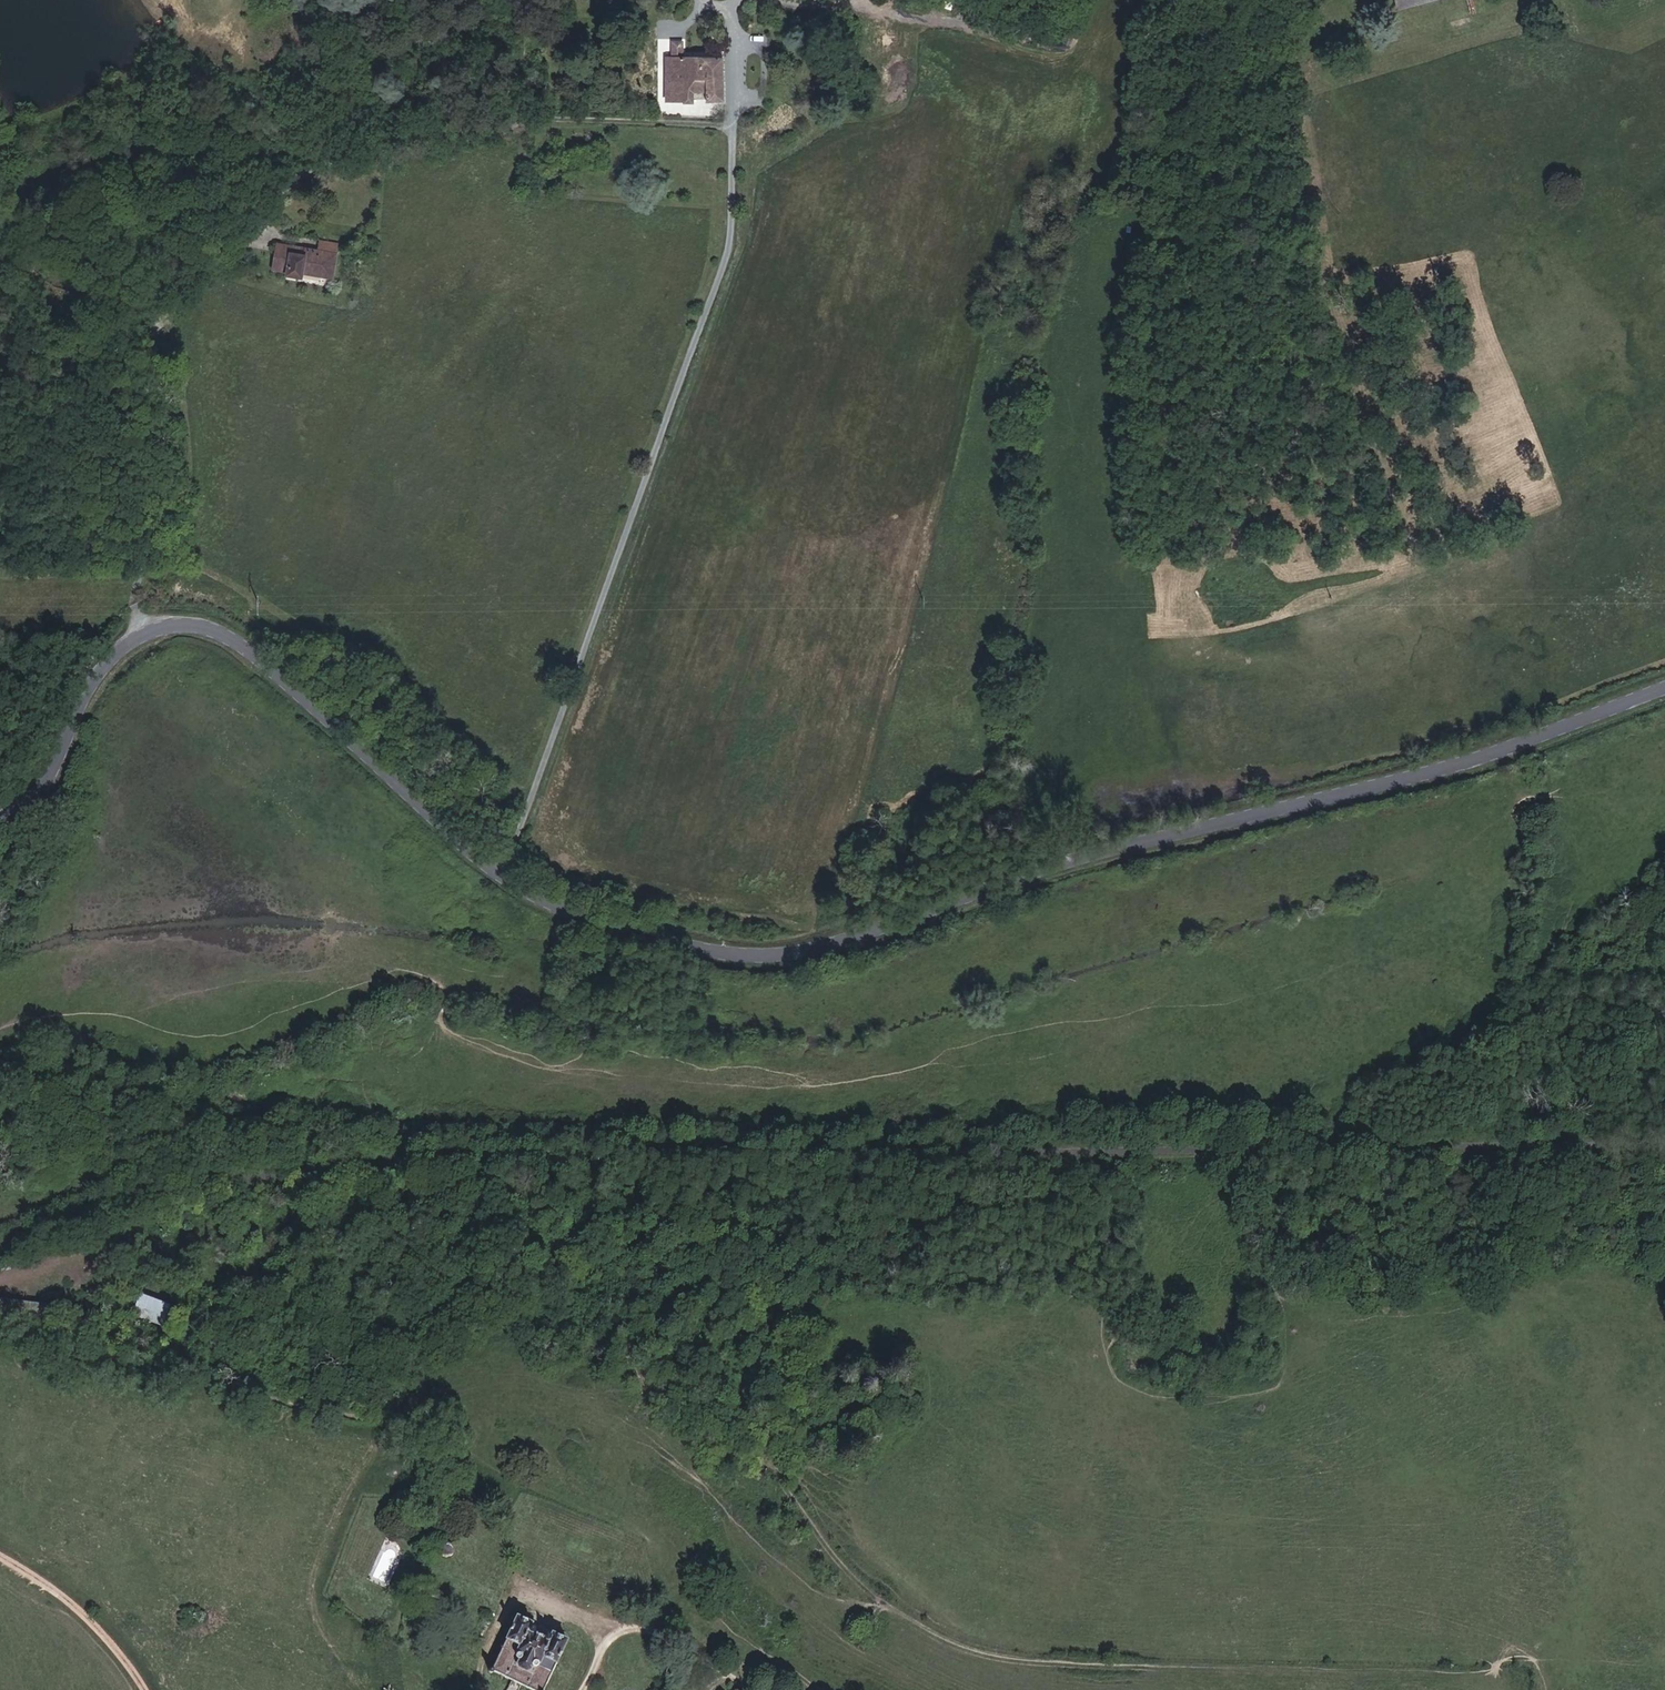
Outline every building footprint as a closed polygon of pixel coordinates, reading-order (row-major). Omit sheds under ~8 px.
[(1398,8),(1432,0),(1396,0),(1398,8)] [(723,100),(723,58),(683,58),(683,42),(672,42),(672,58),(672,100),(693,100),(693,91),(707,91),(707,100),(723,100)] [(337,254),(339,244),(320,241),(318,250),(337,254)] [(303,254),(304,248),(277,243),(276,249),(303,254)] [(333,279),(337,254),(318,250),(304,248),(303,254),(276,249),(273,269),(286,272),(285,275),(302,278),(303,274),(333,279)] [(134,1314),(164,1327),(174,1305),(144,1292),(134,1314)] [(446,1543),(443,1544),(442,1544),(440,1546),(438,1549),(438,1552),(439,1554),(441,1556),(446,1558),(448,1557),(451,1556),(453,1553),(453,1550),(453,1548),(451,1545),(448,1543),(446,1543)] [(515,1618),(492,1670),(537,1689),(550,1689),(571,1644),(515,1618)]
